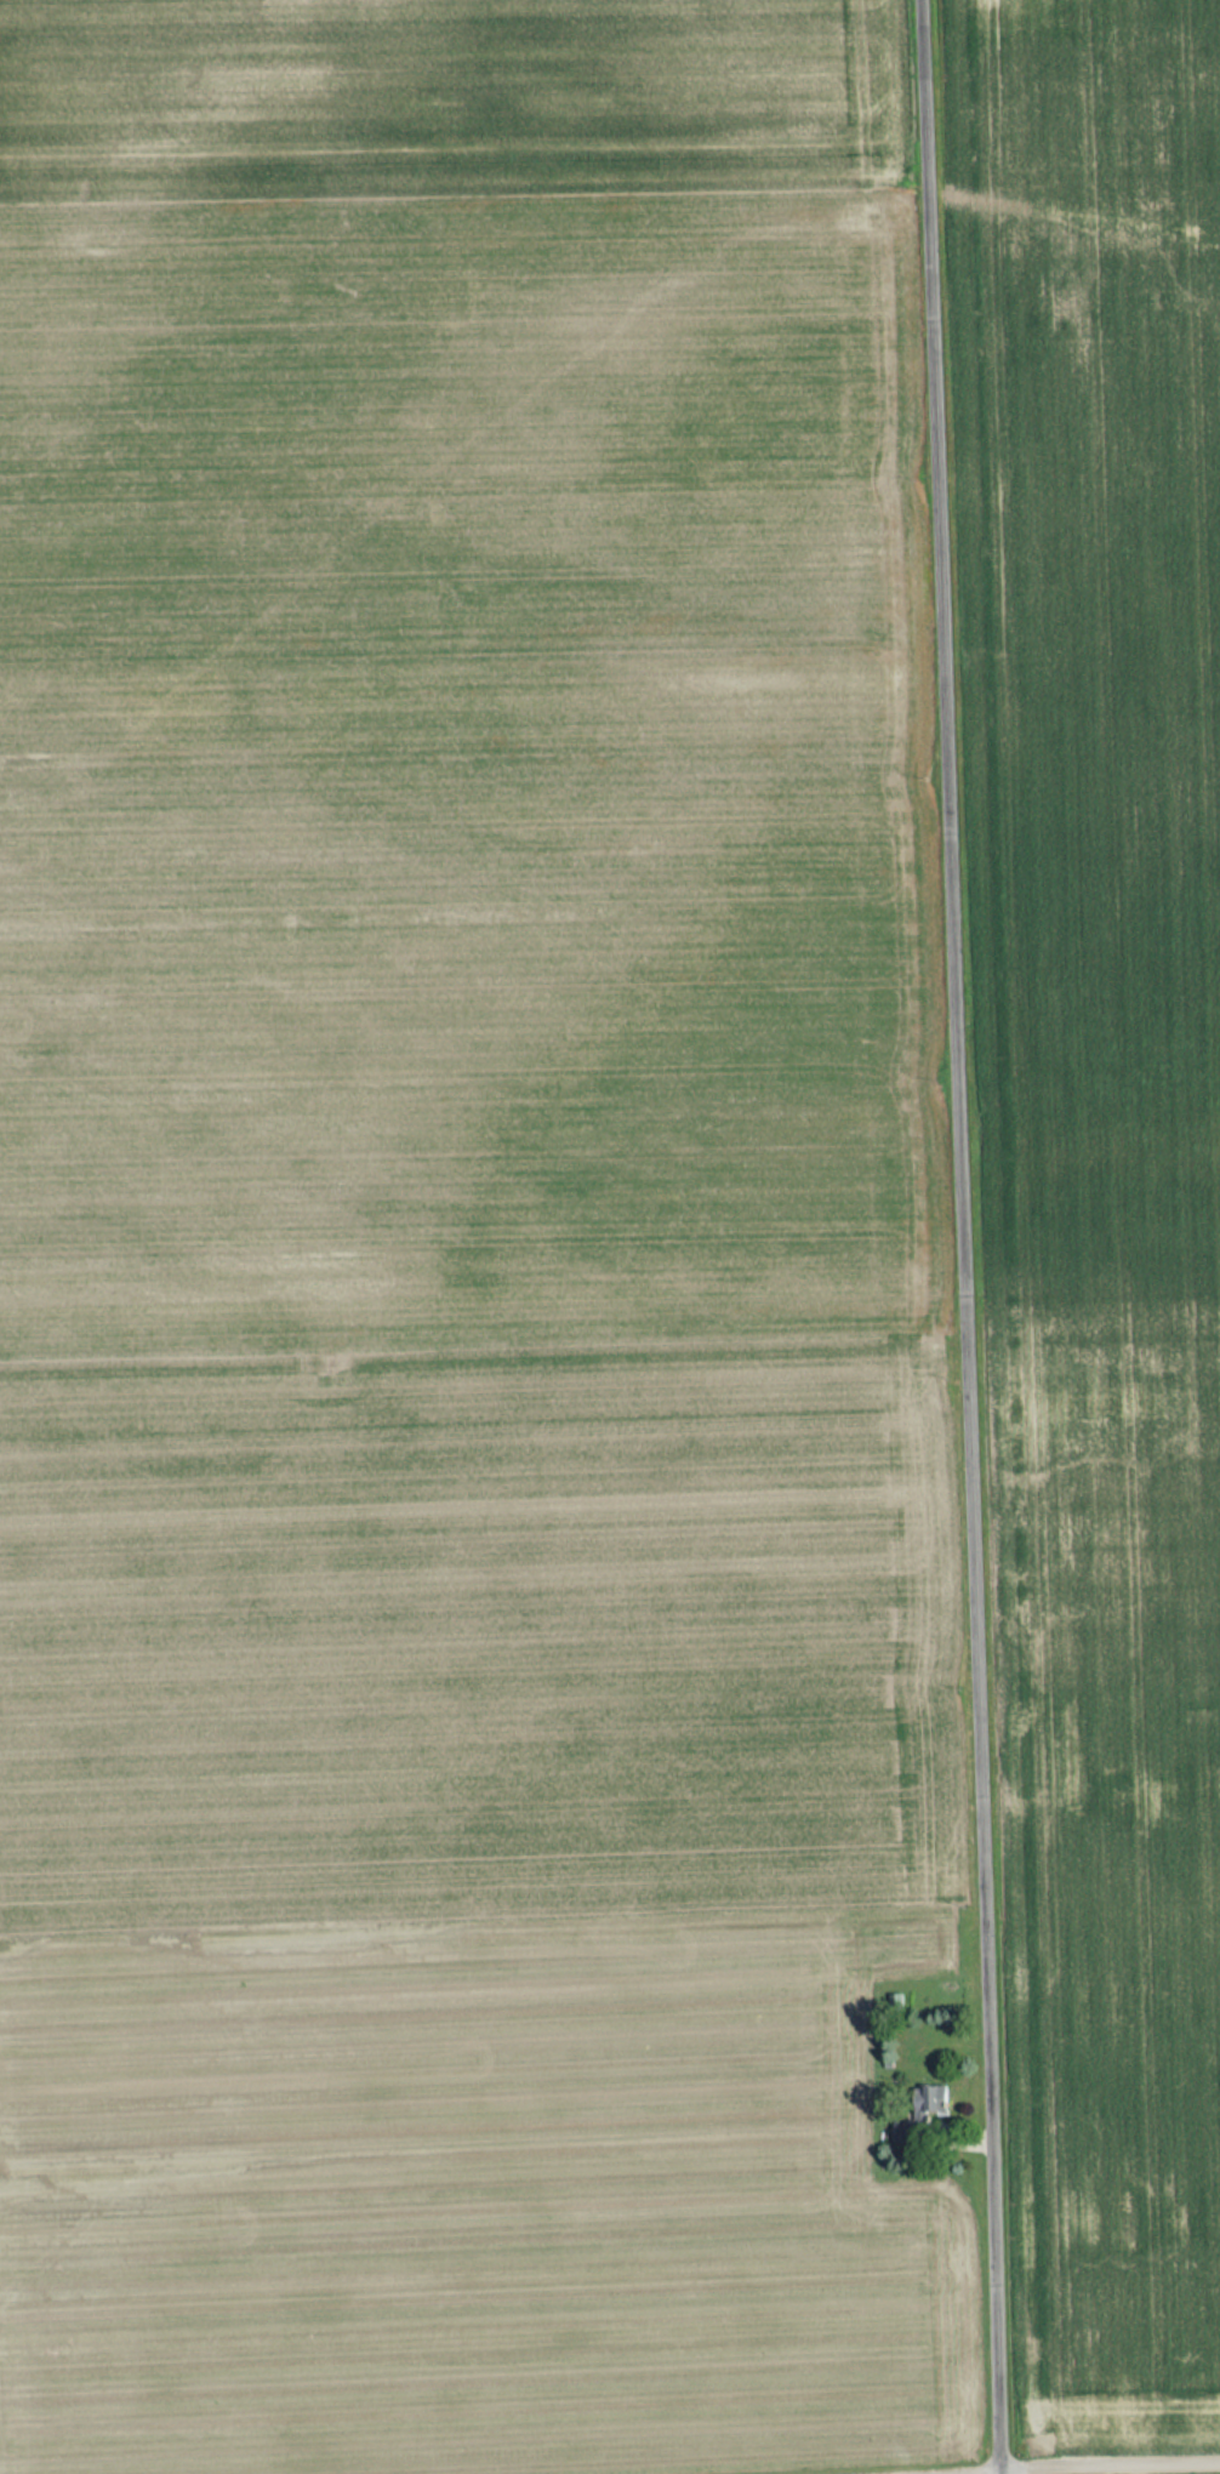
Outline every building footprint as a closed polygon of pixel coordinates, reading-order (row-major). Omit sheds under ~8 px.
[(914,2100),(905,2100),(905,2109),(941,2107),(939,2085),(913,2086),(914,2100)]
